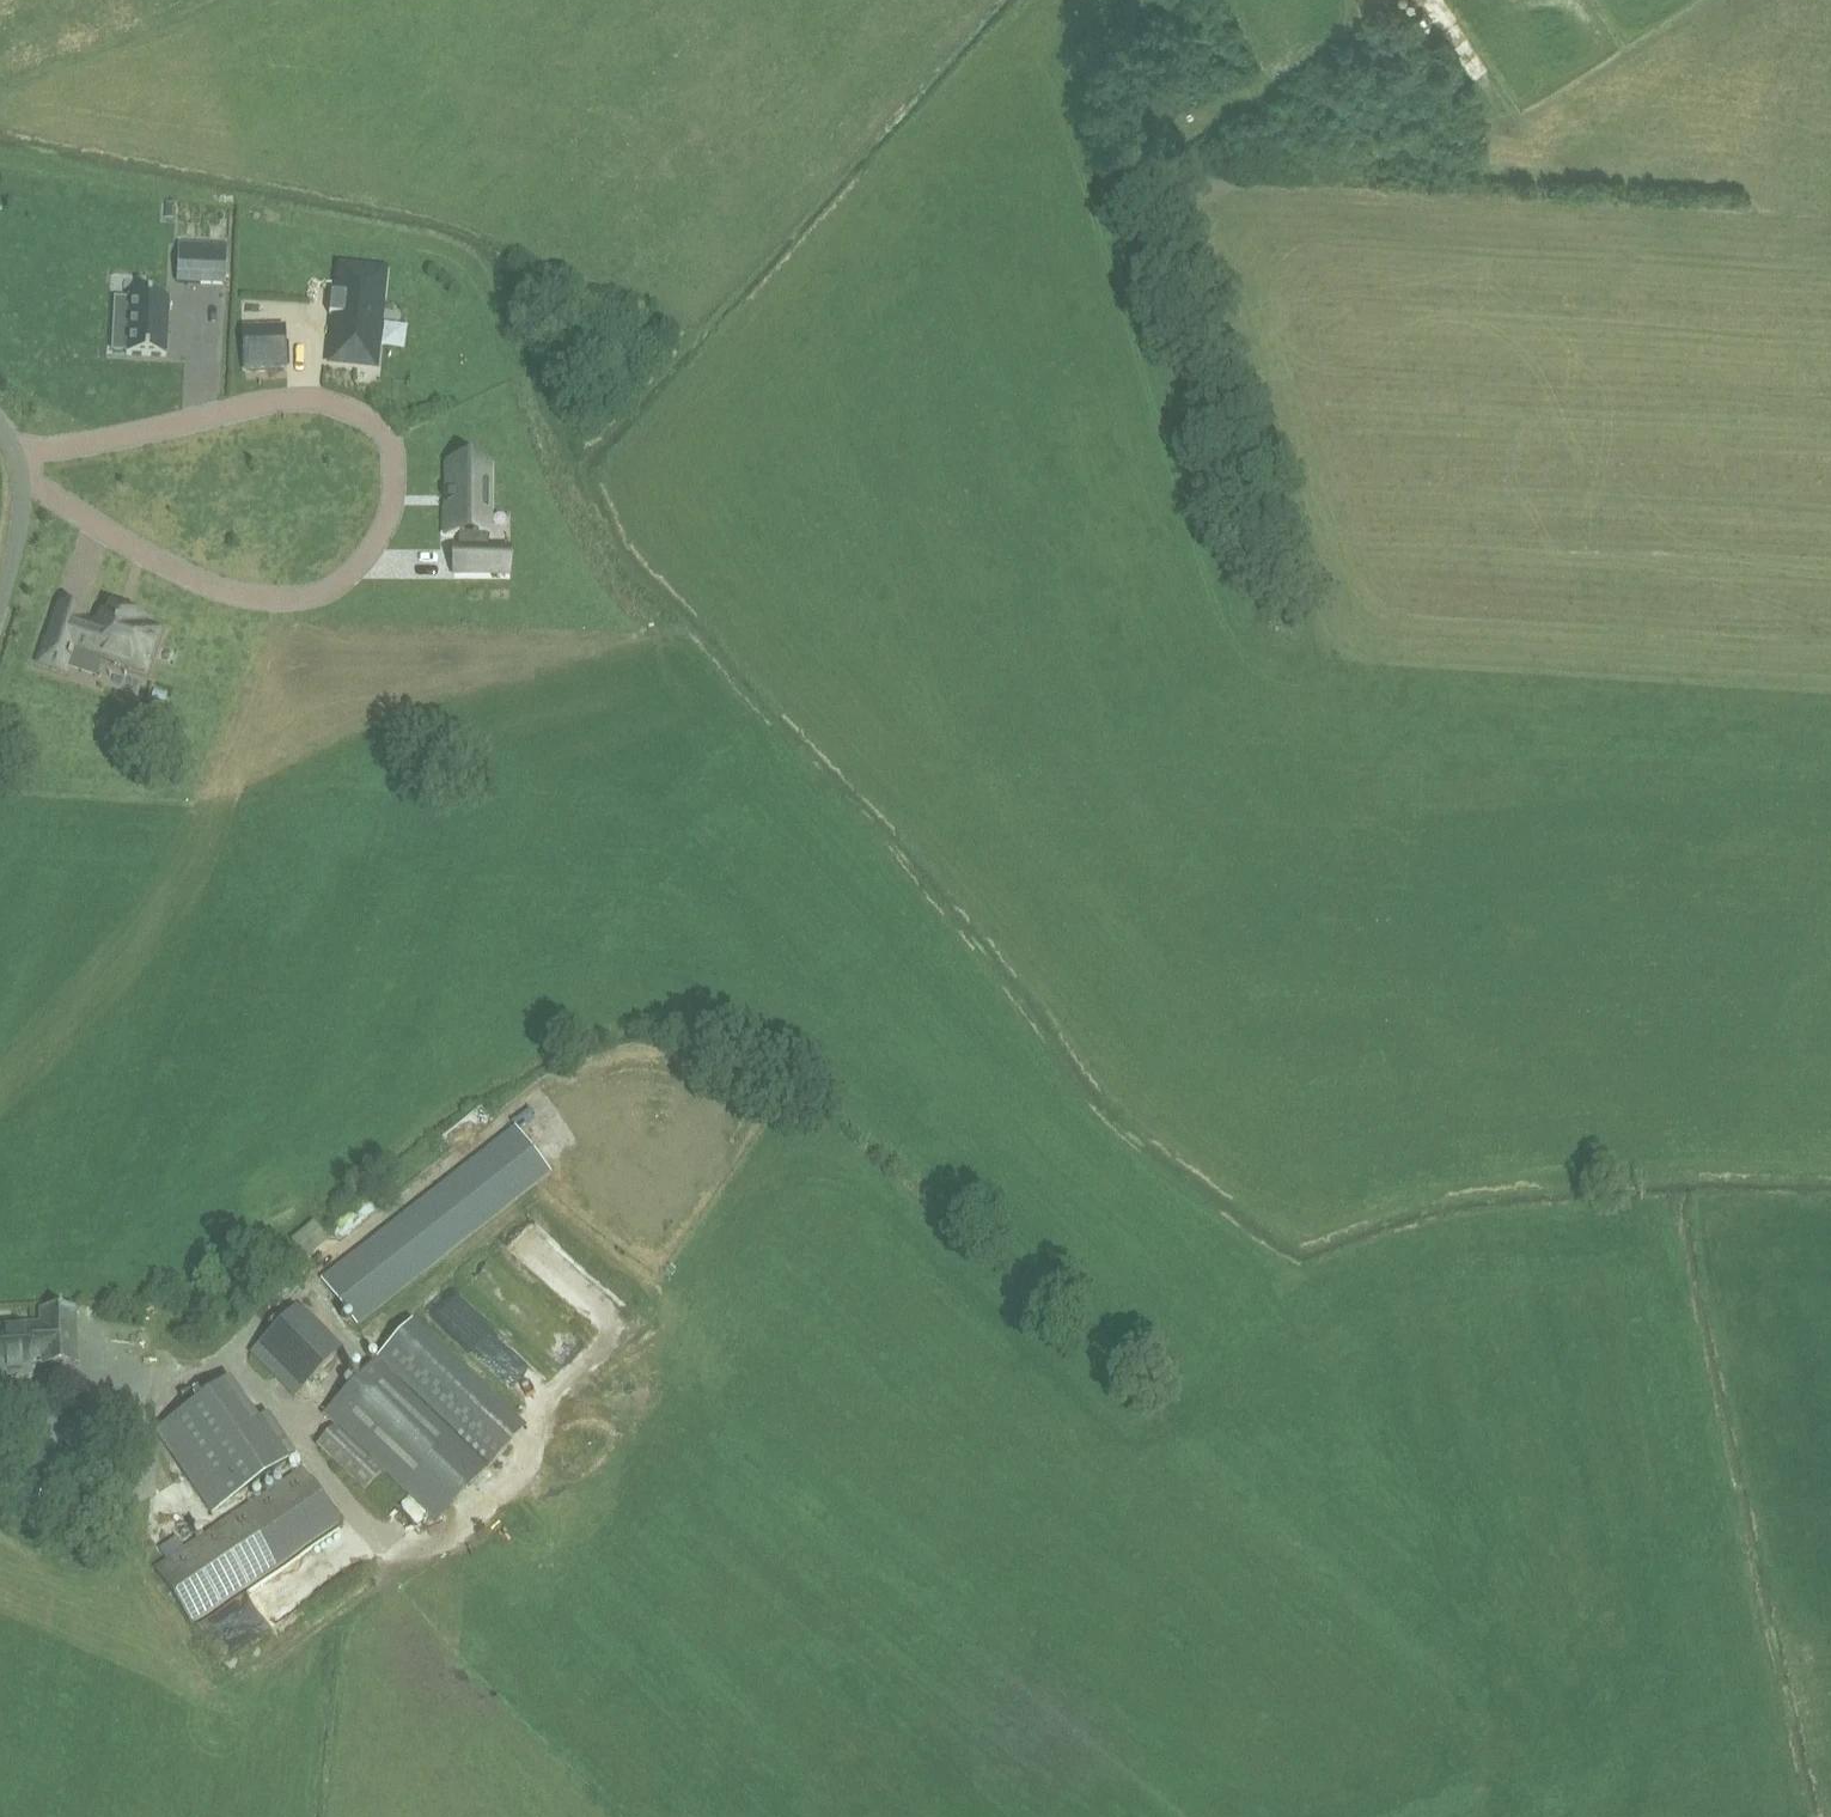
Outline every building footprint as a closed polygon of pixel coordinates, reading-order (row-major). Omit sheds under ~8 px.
[(178,251),(177,282),(201,283),(202,252),(178,251)] [(340,347),(339,363),(374,366),(374,364),(368,363),(369,350),(375,351),(383,273),(341,268),(339,294),(331,293),(331,295),(335,295),(333,314),(329,313),(329,315),(336,316),(333,347),(340,347)] [(166,357),(169,300),(129,298),(126,355),(166,357)] [(455,550),(455,573),(489,574),(489,536),(489,465),(449,465),(448,495),(447,495),(447,497),(448,497),(448,503),(447,503),(447,505),(448,505),(448,507),(446,507),(446,536),(459,536),(459,550),(455,550)] [(244,569),(234,580),(250,593),(259,582),(244,569)] [(45,639),(37,664),(65,673),(73,649),(146,672),(159,631),(141,626),(143,619),(111,609),(108,617),(99,614),(95,625),(81,620),(76,637),(51,629),(48,640),(45,639)] [(167,694),(154,690),(151,698),(165,702),(167,694)] [(358,1325),(550,1173),(514,1128),(323,1280),(358,1325)] [(329,1242),(313,1223),(291,1241),(307,1260),(329,1242)] [(453,1337),(473,1329),(471,1324),(479,1321),(471,1300),(443,1311),(453,1337)] [(65,1344),(75,1343),(73,1310),(41,1311),(42,1326),(5,1327),(6,1331),(0,1332),(0,1372),(8,1371),(8,1375),(30,1374),(29,1356),(43,1355),(44,1364),(66,1363),(65,1344)] [(294,1396),(336,1354),(295,1312),(253,1354),(294,1396)] [(497,1398),(415,1321),(402,1334),(378,1359),(325,1415),(336,1426),(317,1446),(364,1490),(383,1470),(437,1521),(490,1466),(514,1441),(484,1412),(497,1398)] [(218,1389),(156,1431),(212,1514),(295,1459),(266,1417),(246,1431),(218,1389)] [(192,1623),(338,1524),(304,1473),(157,1572),(192,1623)] [(352,1525),(306,1556),(325,1583),(371,1552),(352,1525)]
